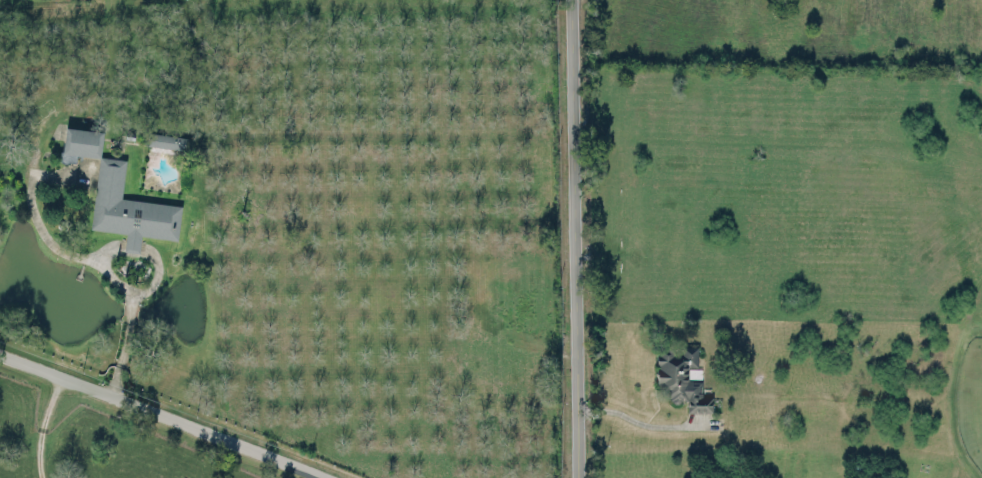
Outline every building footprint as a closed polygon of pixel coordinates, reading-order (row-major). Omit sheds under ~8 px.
[(90,228),(125,231),(123,249),(138,251),(140,234),(177,238),(181,204),(121,197),(125,158),(99,155),(102,130),(64,126),(61,160),(75,161),(76,154),(98,156),(90,228)] [(146,143),(186,149),(188,137),(148,130),(146,143)] [(659,400),(686,400),(686,411),(714,411),(714,394),(701,395),(700,378),(687,379),(687,365),(697,365),(696,344),(677,345),(677,348),(658,349),(659,400)]
